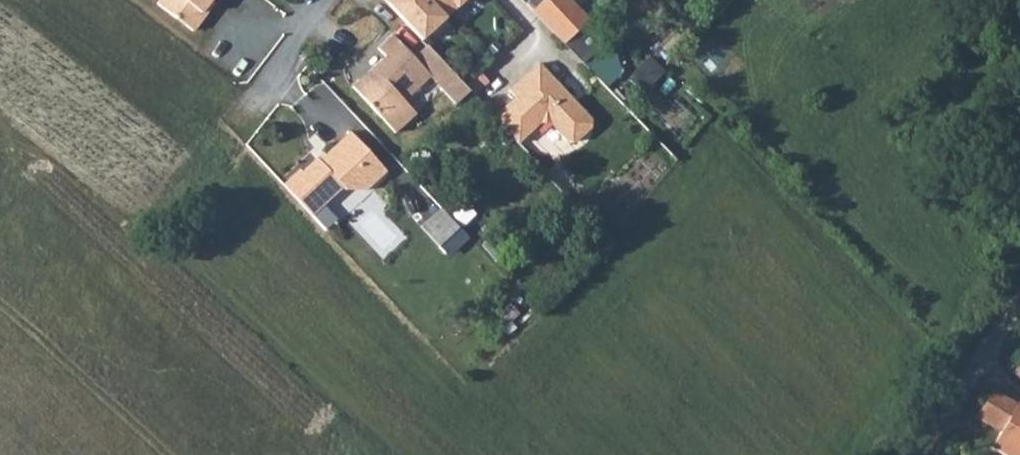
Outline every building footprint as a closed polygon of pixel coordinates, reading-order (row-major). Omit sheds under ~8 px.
[(155,12),(190,40),(204,22),(197,15),(209,0),(164,0),(155,12)] [(386,0),(423,41),(452,15),(438,0),(386,0)] [(452,15),(468,0),(438,0),(452,15)] [(531,11),(562,44),(587,21),(568,0),(544,0),(531,11)] [(387,59),(357,87),(399,135),(420,115),(407,101),(432,79),(457,106),(470,94),(430,48),(416,59),(394,37),(380,51),(387,59)] [(516,143),(516,144),(538,124),(549,125),(566,142),(574,143),(589,129),(590,121),(538,63),(508,91),(514,97),(492,118),(516,143)] [(352,135),(336,150),(373,190),(389,177),(389,174),(352,135)] [(302,172),(291,181),(319,212),(341,191),(344,189),(349,194),(368,195),(373,190),(336,150),(322,162),(319,161),(305,175),(302,172)] [(291,181),(284,188),(312,219),(319,212),(291,181)] [(440,208),(420,225),(438,245),(458,227),(440,208)] [(1011,374),(1019,381),(1019,360),(1011,374)] [(976,416),(1005,435),(1019,443),(1019,406),(993,390),(984,402),(976,416)] [(998,448),(1010,454),(1019,454),(1019,443),(1005,435),(998,448)]
